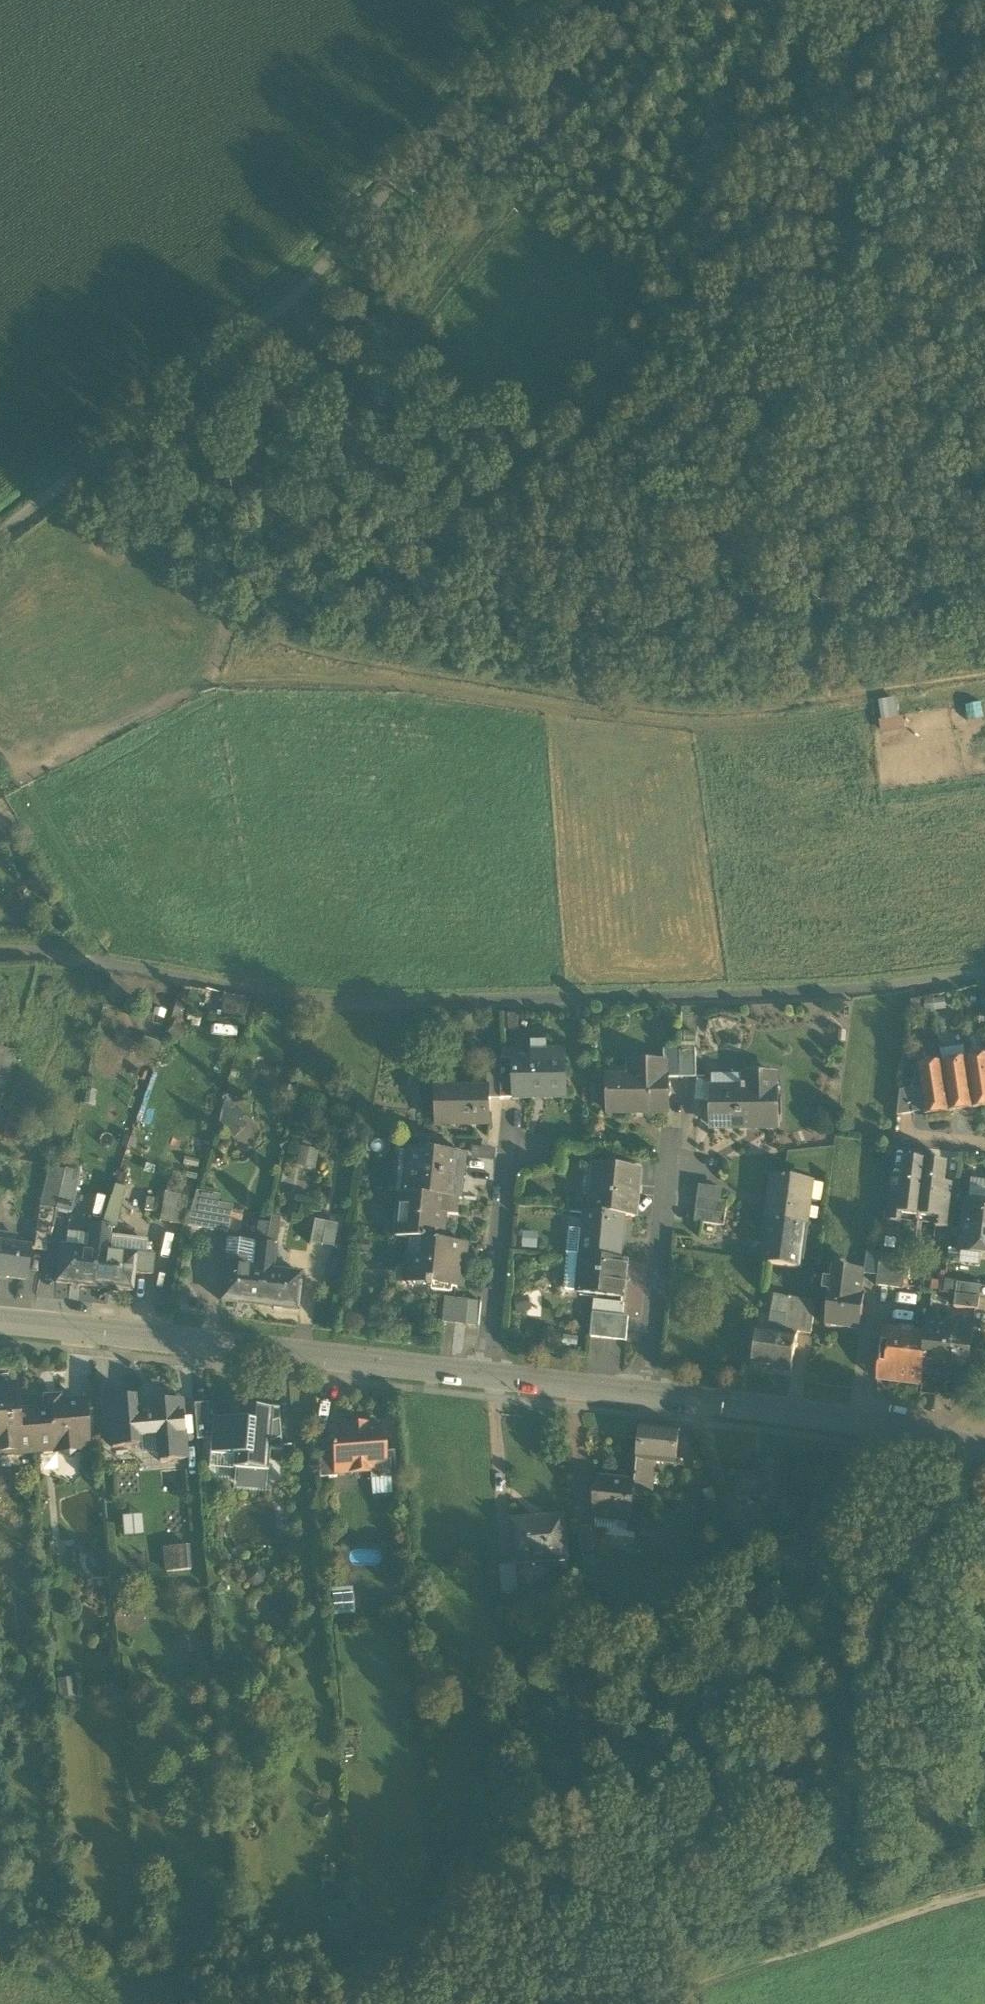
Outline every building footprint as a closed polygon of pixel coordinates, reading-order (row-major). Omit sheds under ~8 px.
[(904,716),(881,720),(883,728),(906,724),(904,716)] [(251,999),(225,995),(221,1018),(244,1022),(251,999)] [(518,1014),(504,1014),(504,1030),(518,1030),(518,1014)] [(175,1022),(165,1032),(176,1042),(186,1032),(175,1022)] [(531,1041),(531,1060),(547,1060),(547,1053),(546,1041),(531,1041)] [(940,1050),(942,1064),(966,1061),(964,1047),(940,1050)] [(0,1048),(0,1078),(6,1080),(14,1052),(0,1048)] [(668,1078),(681,1078),(680,1050),(663,1050),(664,1063),(665,1063),(665,1078),(667,1077),(668,1078)] [(696,1050),(680,1050),(681,1078),(696,1078),(696,1050)] [(564,1098),(566,1098),(565,1053),(547,1053),(547,1060),(531,1060),(514,1060),(514,1072),(514,1099),(534,1098),(534,1097),(564,1096),(564,1098)] [(984,1107),(984,1058),(966,1061),(973,1108),(984,1107)] [(949,1112),(973,1108),(966,1061),(942,1064),(949,1112)] [(608,1078),(608,1113),(668,1112),(668,1078),(667,1077),(665,1078),(665,1063),(664,1063),(642,1063),(643,1078),(630,1078),(608,1078)] [(643,1078),(642,1063),(630,1064),(630,1078),(643,1078)] [(925,1115),(949,1112),(942,1064),(918,1068),(921,1088),(924,1108),(924,1111),(925,1115)] [(501,1073),(501,1075),(502,1098),(502,1099),(514,1099),(514,1072),(501,1073)] [(489,1098),(502,1098),(501,1075),(488,1075),(488,1088),(489,1088),(489,1098)] [(711,1076),(712,1089),(744,1088),(744,1075),(711,1076)] [(776,1075),(744,1075),(744,1088),(712,1089),(712,1128),(776,1126),(776,1075)] [(435,1089),(436,1124),(489,1123),(489,1098),(489,1088),(488,1088),(435,1089)] [(921,1088),(909,1090),(913,1113),(924,1111),(924,1108),(921,1088)] [(897,1115),(913,1113),(909,1090),(900,1091),(897,1115)] [(223,1097),(217,1119),(234,1136),(246,1124),(241,1119),(246,1115),(235,1104),(232,1107),(223,1097)] [(299,1146),(296,1164),(315,1168),(319,1150),(299,1146)] [(410,1171),(407,1194),(459,1199),(464,1156),(408,1150),(406,1170),(410,1171)] [(901,1214),(919,1216),(925,1160),(903,1157),(901,1177),(899,1192),(897,1213),(901,1214)] [(947,1163),(925,1160),(919,1216),(936,1218),(941,1218),(943,1197),(945,1182),(947,1163)] [(592,1194),(590,1212),(623,1216),(634,1217),(639,1170),(599,1166),(596,1194),(592,1194)] [(47,1250),(56,1214),(65,1171),(50,1168),(32,1247),(47,1250)] [(78,1174),(65,1171),(56,1214),(68,1217),(78,1174)] [(771,1197),(768,1219),(798,1223),(807,1224),(810,1200),(801,1199),(803,1180),(771,1176),(768,1196),(771,1197)] [(888,1190),(899,1192),(901,1177),(889,1176),(888,1190)] [(969,1201),(984,1203),(984,1180),(971,1179),(969,1201)] [(956,1184),(945,1182),(943,1197),(955,1198),(956,1184)] [(115,1185),(101,1225),(112,1227),(116,1227),(125,1187),(115,1185)] [(699,1185),(697,1197),(721,1201),(723,1189),(699,1185)] [(162,1219),(182,1222),(187,1192),(166,1189),(162,1219)] [(884,1220),(900,1222),(901,1214),(897,1213),(899,1192),(888,1190),(884,1220)] [(195,1200),(216,1204),(219,1197),(197,1193),(195,1200)] [(395,1237),(406,1238),(408,1221),(402,1221),(405,1194),(399,1193),(395,1237)] [(457,1216),(459,1199),(407,1194),(405,1194),(402,1221),(408,1221),(406,1238),(416,1239),(443,1242),(446,1214),(457,1216)] [(697,1197),(695,1209),(725,1213),(726,1202),(721,1201),(697,1197)] [(935,1226),(951,1228),(952,1225),(955,1198),(943,1197),(941,1218),(936,1218),(935,1226)] [(187,1225),(227,1232),(232,1207),(216,1204),(195,1200),(194,1200),(194,1201),(187,1225)] [(966,1226),(984,1228),(984,1203),(969,1201),(966,1226)] [(723,1225),(725,1213),(695,1209),(694,1221),(723,1225)] [(587,1212),(585,1231),(573,1229),(569,1232),(567,1254),(585,1256),(618,1259),(623,1216),(590,1212),(587,1212)] [(273,1214),(266,1244),(276,1246),(281,1215),(273,1214)] [(795,1243),(798,1223),(768,1219),(765,1219),(762,1240),(766,1240),(763,1263),(801,1268),(804,1244),(795,1243)] [(310,1243),(322,1245),(326,1223),(314,1220),(310,1243)] [(256,1243),(266,1244),(269,1224),(260,1223),(256,1242),(256,1243)] [(338,1225),(326,1223),(322,1245),(334,1247),(338,1225)] [(804,1244),(807,1224),(798,1223),(795,1243),(804,1244)] [(89,1237),(100,1238),(101,1225),(91,1224),(90,1234),(89,1237)] [(112,1227),(101,1225),(100,1238),(111,1239),(111,1235),(112,1227)] [(966,1226),(964,1226),(961,1251),(981,1253),(984,1254),(984,1228),(966,1226)] [(523,1231),(522,1249),(537,1250),(538,1232),(523,1231)] [(89,1237),(90,1234),(67,1232),(65,1246),(88,1249),(89,1237)] [(111,1239),(109,1251),(137,1254),(146,1255),(148,1239),(111,1235),(111,1239)] [(88,1249),(98,1250),(100,1238),(89,1237),(88,1249)] [(111,1239),(100,1238),(98,1250),(109,1251),(111,1239)] [(228,1239),(226,1257),(246,1259),(247,1252),(243,1252),(244,1241),(228,1239)] [(409,1254),(407,1272),(406,1283),(416,1284),(456,1288),(459,1264),(465,1265),(467,1244),(443,1242),(416,1239),(414,1254),(409,1254)] [(256,1242),(244,1241),(243,1252),(247,1252),(246,1259),(245,1267),(253,1268),(256,1243),(256,1242)] [(256,1243),(253,1268),(263,1269),(265,1257),(266,1244),(256,1243)] [(5,1244),(3,1259),(0,1259),(0,1275),(25,1278),(29,1247),(5,1244)] [(266,1244),(265,1257),(275,1258),(276,1246),(266,1244)] [(56,1282),(95,1286),(98,1250),(88,1249),(65,1246),(60,1246),(56,1282)] [(109,1251),(98,1250),(95,1286),(132,1291),(135,1273),(137,1254),(109,1251)] [(979,1265),(981,1253),(961,1251),(959,1263),(979,1265)] [(864,1274),(877,1275),(880,1253),(867,1252),(864,1274)] [(880,1253),(877,1275),(876,1285),(903,1289),(907,1256),(880,1253)] [(146,1255),(137,1254),(135,1273),(150,1275),(152,1256),(146,1255)] [(563,1289),(581,1291),(585,1256),(567,1254),(563,1289)] [(626,1260),(618,1259),(585,1256),(581,1291),(623,1295),(626,1260)] [(805,1269),(819,1270),(821,1257),(807,1256),(805,1269)] [(226,1257),(225,1264),(245,1267),(246,1259),(226,1257)] [(274,1270),(275,1258),(265,1257),(263,1269),(274,1270)] [(342,1263),(330,1260),(327,1273),(339,1276),(342,1263)] [(221,1301),(259,1305),(263,1269),(253,1268),(245,1267),(225,1264),(221,1301)] [(274,1270),(263,1269),(259,1305),(297,1310),(301,1273),(274,1270)] [(831,1290),(854,1293),(856,1273),(833,1270),(831,1290)] [(416,1285),(416,1284),(406,1283),(407,1272),(398,1271),(397,1284),(416,1285)] [(943,1293),(956,1295),(957,1283),(945,1282),(943,1293)] [(957,1283),(956,1295),(980,1298),(982,1286),(957,1283)] [(825,1326),(860,1331),(864,1294),(854,1293),(831,1290),(829,1290),(825,1326)] [(770,1312),(786,1314),(787,1305),(789,1296),(773,1294),(770,1312)] [(978,1310),(980,1298),(956,1295),(954,1307),(978,1310)] [(529,1296),(514,1299),(517,1313),(532,1310),(529,1296)] [(816,1301),(789,1296),(787,1305),(801,1307),(814,1310),(816,1301)] [(443,1322),(455,1323),(457,1300),(445,1298),(443,1322)] [(455,1323),(467,1325),(469,1301),(457,1300),(455,1323)] [(481,1302),(469,1301),(467,1325),(479,1326),(481,1302)] [(594,1301),(592,1313),(604,1314),(616,1316),(623,1316),(624,1304),(594,1301)] [(783,1334),(796,1336),(801,1307),(787,1305),(786,1314),(783,1334)] [(814,1310),(801,1307),(796,1336),(811,1338),(814,1310)] [(770,1312),(767,1332),(783,1334),(786,1314),(770,1312)] [(590,1337),(602,1338),(604,1314),(592,1313),(590,1337)] [(602,1338),(614,1339),(616,1316),(604,1314),(602,1338)] [(623,1316),(616,1316),(614,1339),(626,1341),(628,1317),(623,1316)] [(928,1321),(927,1334),(921,1377),(965,1382),(969,1350),(970,1346),(972,1326),(928,1321)] [(984,1352),(984,1328),(972,1326),(970,1346),(974,1347),(973,1350),(984,1352)] [(883,1328),(878,1371),(887,1372),(886,1381),(920,1385),(921,1377),(927,1334),(912,1332),(912,1337),(901,1336),(896,1330),(883,1328)] [(752,1366),(791,1372),(796,1336),(783,1334),(767,1332),(757,1330),(752,1366)] [(877,1380),(886,1381),(887,1372),(878,1371),(877,1380)] [(34,1452),(31,1412),(17,1413),(15,1389),(13,1388),(0,1389),(0,1452),(15,1451),(15,1454),(34,1452)] [(45,1411),(31,1412),(34,1452),(54,1451),(55,1453),(59,1453),(69,1458),(79,1451),(83,1451),(83,1449),(88,1448),(84,1402),(61,1404),(61,1398),(44,1399),(45,1411)] [(180,1401),(164,1403),(164,1409),(155,1409),(135,1411),(134,1398),(108,1400),(112,1448),(138,1446),(137,1437),(157,1435),(160,1462),(185,1460),(180,1401)] [(194,1405),(196,1426),(210,1424),(208,1404),(194,1405)] [(233,1469),(268,1472),(270,1450),(282,1451),(280,1419),(272,1422),(273,1409),(245,1407),(244,1423),(235,1423),(232,1414),(223,1417),(224,1420),(213,1419),(212,1424),(211,1439),(210,1455),(234,1457),(233,1469)] [(196,1426),(197,1441),(211,1439),(212,1424),(210,1424),(196,1426)] [(641,1427),(637,1461),(651,1462),(657,1463),(675,1465),(679,1431),(641,1427)] [(370,1471),(371,1480),(391,1478),(390,1461),(385,1461),(382,1428),(366,1429),(348,1431),(341,1431),(341,1428),(329,1429),(329,1436),(333,1439),(333,1442),(335,1467),(336,1467),(350,1466),(350,1472),(370,1471)] [(317,1443),(320,1479),(337,1477),(336,1467),(335,1467),(333,1442),(317,1443)] [(208,1467),(233,1469),(234,1457),(210,1455),(208,1467)] [(637,1461),(635,1482),(634,1495),(648,1497),(651,1462),(637,1461)] [(651,1462),(648,1497),(653,1497),(657,1463),(651,1462)] [(736,1497),(786,1499),(788,1463),(761,1462),(761,1474),(737,1473),(736,1497)] [(266,1492),(268,1472),(233,1469),(231,1489),(266,1492)] [(631,1521),(634,1495),(635,1482),(597,1478),(593,1518),(595,1518),(610,1519),(631,1521)] [(122,1515),(123,1536),(143,1535),(142,1515),(122,1515)] [(511,1521),(515,1564),(568,1560),(564,1516),(511,1521)] [(609,1530),(610,1519),(595,1518),(594,1528),(609,1530)] [(580,1547),(581,1553),(593,1552),(591,1526),(578,1527),(580,1547)] [(162,1548),(164,1572),(191,1570),(189,1546),(162,1548)] [(498,1566),(500,1593),(517,1592),(515,1564),(498,1566)] [(331,1590),(333,1615),(354,1614),(352,1588),(331,1590)] [(56,1679),(57,1699),(76,1697),(74,1678),(56,1679)]
